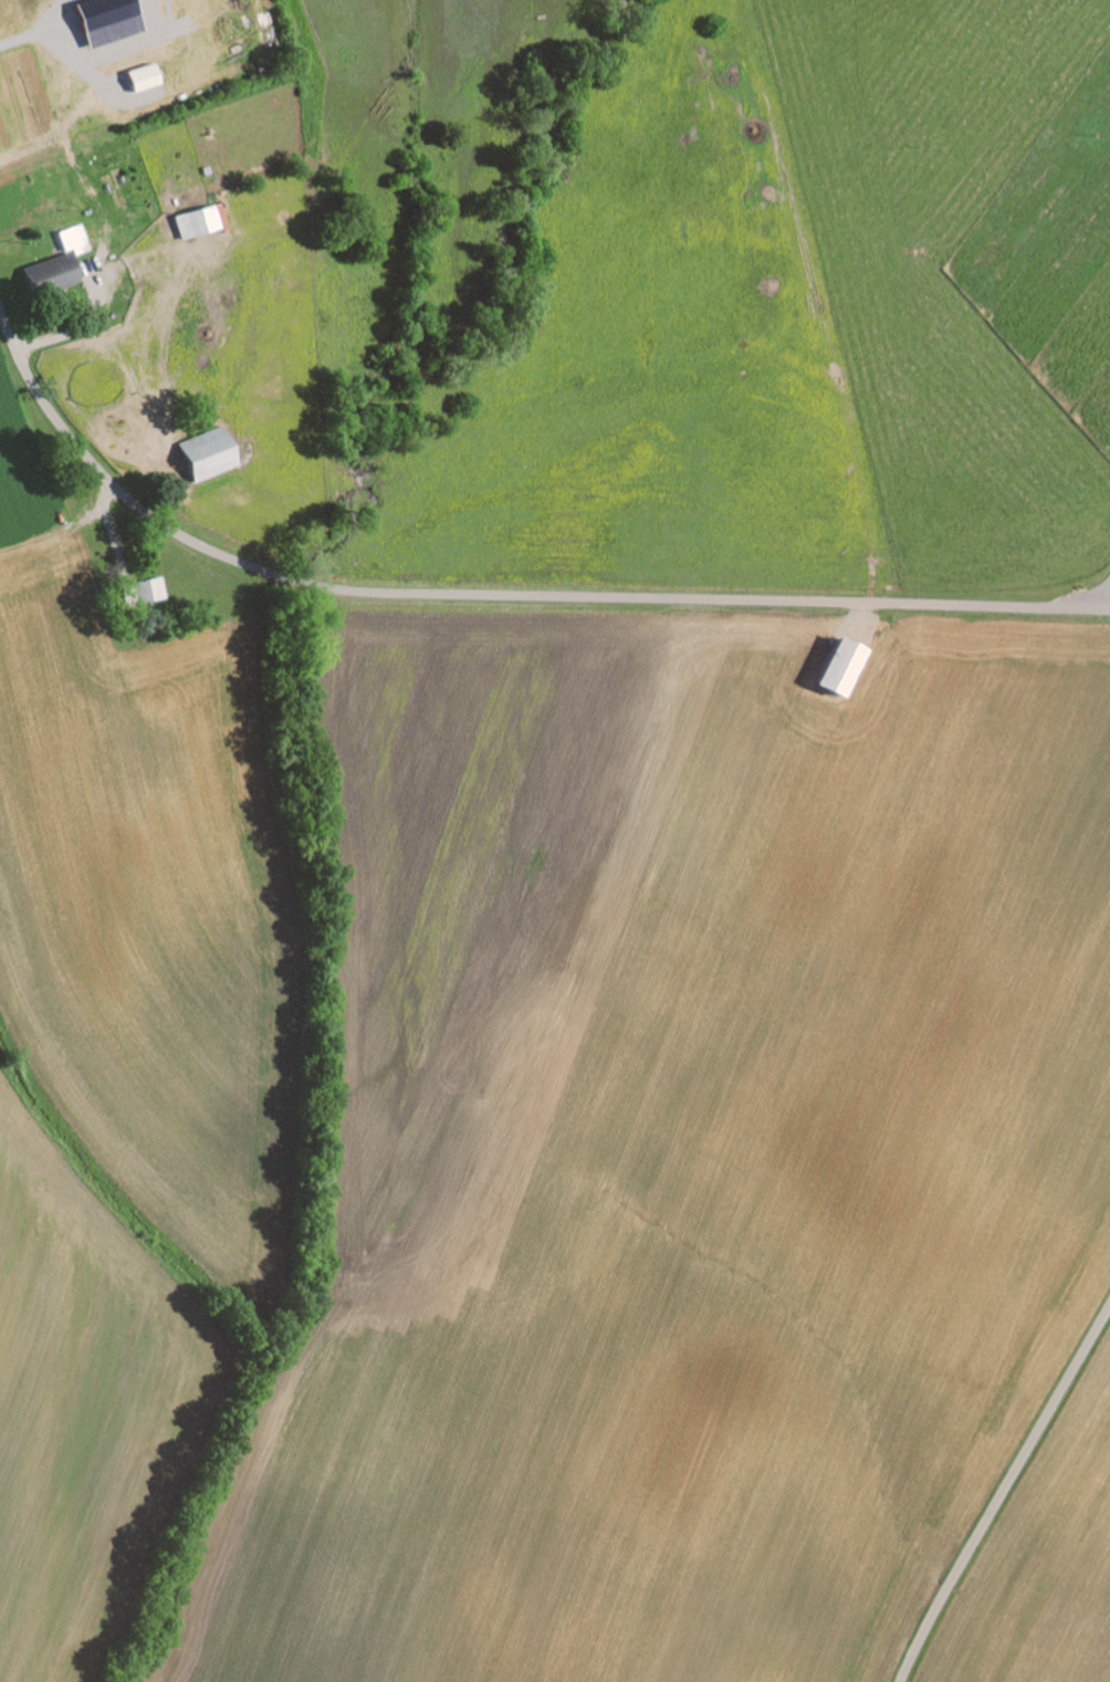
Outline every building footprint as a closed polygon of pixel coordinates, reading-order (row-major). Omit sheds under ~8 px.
[(179,239),(219,227),(213,203),(172,215),(179,239)] [(63,251),(70,248),(73,255),(89,249),(80,223),(56,232),(63,251)] [(20,268),(26,286),(34,284),(38,295),(79,280),(68,251),(20,268)] [(191,482),(235,465),(219,425),(175,443),(191,482)] [(132,582),(137,603),(164,597),(159,576),(132,582)] [(865,648),(837,635),(814,685),(843,698),(865,648)]
